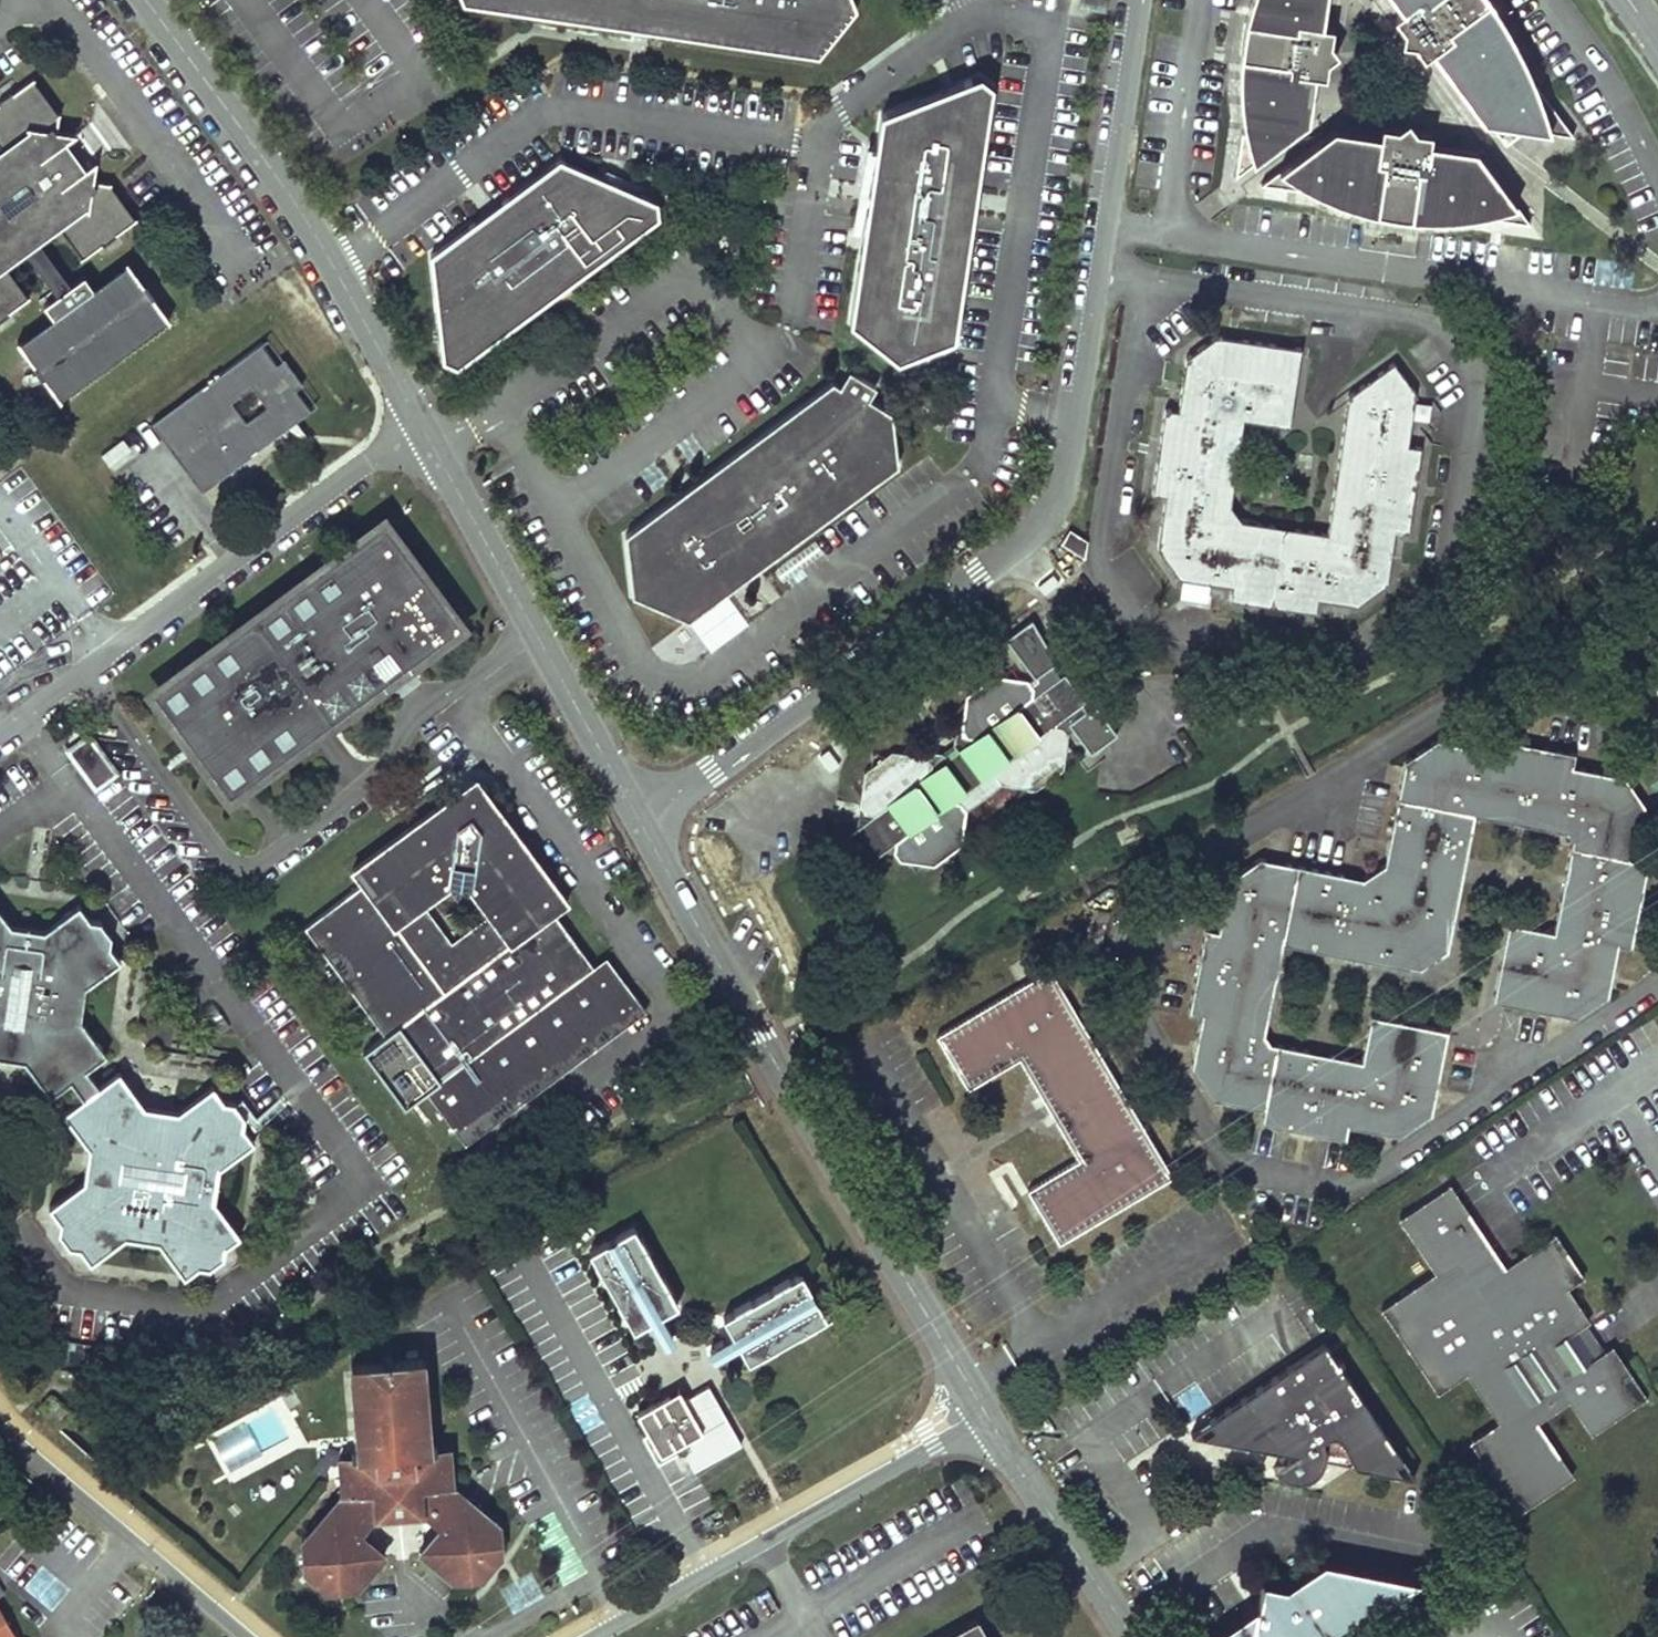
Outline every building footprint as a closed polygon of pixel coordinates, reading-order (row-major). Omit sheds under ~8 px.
[(463,5),(819,58),(856,9),(852,0),(461,0),(463,5)] [(1236,176),(1309,121),(1316,75),(1326,76),(1328,59),(1339,53),(1332,43),(1334,26),(1324,24),(1327,0),(1254,0),(1251,21),(1246,21),(1241,55),(1244,56),(1242,70),(1242,93),(1244,121),(1236,176)] [(1531,77),(1482,10),(1487,0),(1394,0),(1401,10),(1393,15),(1404,30),(1402,43),(1416,46),(1424,59),(1433,52),(1484,123),(1491,122),(1503,139),(1522,126),(1573,135),(1531,77)] [(1491,0),(1487,0),(1482,10),(1531,77),(1523,60),(1511,36),(1499,14),(1491,0)] [(972,200),(975,182),(981,182),(994,82),(981,73),(876,105),(848,321),(896,359),(961,336),(974,232),(968,231),(972,200)] [(71,283),(42,242),(59,229),(80,259),(103,243),(105,245),(118,236),(116,233),(137,218),(110,181),(95,180),(97,160),(85,168),(76,155),(71,148),(65,140),(76,132),(58,130),(60,114),(34,78),(16,91),(15,89),(0,100),(0,145),(1,146),(0,147),(0,325),(15,314),(12,311),(31,297),(9,267),(28,254),(56,292),(42,302),(51,316),(17,341),(34,364),(32,366),(37,373),(42,380),(45,378),(59,398),(172,318),(156,296),(158,295),(148,281),(146,283),(130,260),(95,285),(86,273),(71,283)] [(1334,127),(1259,183),(1301,189),(1315,191),(1374,198),(1378,209),(1378,213),(1411,218),(1411,213),(1422,206),(1481,215),(1530,222),(1477,149),(1432,142),(1432,131),(1415,129),(1409,119),(1399,126),(1382,123),(1381,134),(1334,127)] [(652,208),(555,168),(491,215),(423,265),(439,369),(449,376),(652,225),(652,208)] [(1080,189),(1083,173),(1071,171),(1069,187),(1080,189)] [(974,232),(981,182),(975,182),(972,200),(968,231),(974,232)] [(1358,208),(1378,213),(1378,209),(1374,198),(1315,191),(1328,197),(1343,204),(1358,208)] [(1467,217),(1481,215),(1422,206),(1411,213),(1411,218),(1433,218),(1449,218),(1467,217)] [(1244,419),(1277,424),(1293,412),(1301,349),(1219,333),(1185,358),(1178,409),(1166,407),(1153,493),(1165,495),(1157,545),(1180,578),(1232,585),(1230,598),(1316,611),(1318,597),(1358,603),(1388,580),(1395,530),(1409,531),(1422,445),(1408,442),(1416,392),(1393,362),(1348,394),(1328,532),(1244,520),(1232,503),(1244,419)] [(276,369),(260,347),(200,391),(200,390),(148,427),(199,498),(251,460),(250,459),(309,416),(294,395),(303,388),(285,363),(276,369)] [(634,595),(690,619),(901,464),(895,412),(871,398),(878,387),(848,369),(840,380),(833,376),(627,534),(634,595)] [(1293,412),(1277,424),(1291,426),(1293,412)] [(456,616),(393,530),(341,569),(353,584),(328,602),(309,577),(256,615),(264,626),(239,644),(232,634),(179,672),(199,697),(173,716),(211,768),(236,749),(256,776),(308,738),(301,729),(326,710),(333,720),(386,681),(368,656),(393,639),(404,654),(456,616)] [(871,815),(838,839),(846,844),(852,850),(861,867),(896,841),(894,852),(899,858),(933,864),(963,842),(966,810),(961,802),(954,799),(993,770),(1000,782),(1035,788),(1064,767),(1068,733),(1074,729),(1090,753),(1118,734),(1095,702),(1086,708),(1083,703),(1086,701),(1066,671),(1061,674),(1053,663),(1062,657),(1033,616),(1005,635),(1033,675),(1028,678),(994,673),(966,693),(962,727),(954,732),(954,744),(960,753),(949,762),(942,752),(931,750),(925,754),(893,748),(864,769),(858,802),(865,812),(870,813),(871,815)] [(88,735),(69,749),(96,787),(116,773),(88,735)] [(1430,1120),(1446,1037),(1433,1035),(1368,1022),(1359,1068),(1318,1060),(1268,1050),(1262,1044),(1281,942),(1393,965),(1453,924),(1475,814),(1567,832),(1573,840),(1553,931),(1509,922),(1495,985),(1505,1001),(1577,1016),(1608,996),(1618,943),(1632,946),(1649,862),(1636,859),(1646,807),(1625,776),(1574,765),(1577,753),(1490,735),(1488,749),(1436,738),(1405,759),(1384,861),(1363,878),(1302,865),(1260,856),(1228,877),(1217,931),(1205,928),(1187,1013),(1200,1016),(1198,1030),(1189,1060),(1189,1073),(1209,1105),(1263,1116),(1260,1128),(1287,1133),(1303,1136),(1344,1145),(1347,1131),(1397,1139),(1430,1120)] [(954,744),(942,752),(949,762),(960,753),(954,744)] [(476,776),(442,802),(453,817),(463,810),(474,812),(484,814),(490,822),(503,813),(476,776)] [(647,1009),(626,980),(611,990),(604,980),(593,965),(553,911),(567,901),(503,813),(490,822),(484,814),(474,812),(463,810),(453,817),(442,802),(351,868),(362,883),(304,925),(342,976),(385,1033),(363,1049),(406,1107),(428,1091),(466,1142),(647,1009)] [(112,933),(104,938),(94,924),(102,919),(89,917),(80,903),(46,928),(10,923),(0,908),(0,1033),(3,1031),(22,1034),(26,1041),(22,1058),(50,1096),(73,1080),(84,1096),(62,1112),(89,1149),(108,1152),(112,1157),(108,1176),(100,1181),(85,1178),(49,1204),(59,1219),(58,1232),(66,1226),(75,1240),(68,1245),(80,1246),(91,1262),(127,1236),(157,1240),(183,1276),(199,1264),(209,1266),(204,1260),(220,1249),(224,1256),(225,1245),(241,1235),(216,1200),(220,1166),(255,1142),(244,1126),(245,1114),(238,1120),(227,1106),(235,1100),(224,1099),(214,1084),(178,1108),(145,1104),(121,1069),(100,1084),(88,1068),(108,1054),(80,1016),(85,986),(121,959),(111,945),(112,933)] [(1109,910),(1094,907),(1085,946),(1100,949),(1109,910)] [(112,933),(102,919),(94,924),(104,938),(112,933)] [(1447,951),(1453,924),(1393,965),(1420,970),(1447,951)] [(607,955),(593,965),(604,980),(611,990),(626,980),(607,955)] [(1048,967),(936,1034),(967,1087),(1019,1057),(1050,1108),(1079,1158),(1027,1189),(1058,1241),(1172,1174),(1113,1075),(1048,967)] [(1505,1001),(1495,985),(1493,999),(1505,1001)] [(22,1058),(26,1041),(22,1034),(3,1031),(0,1033),(0,1055),(22,1058)] [(245,1114),(235,1100),(227,1106),(238,1120),(245,1114)] [(89,1149),(85,1178),(100,1181),(108,1176),(112,1157),(108,1152),(89,1149)] [(1572,1328),(1584,1321),(1588,1319),(1565,1286),(1582,1275),(1554,1233),(1505,1265),(1451,1183),(1399,1218),(1434,1271),(1380,1307),(1436,1391),(1465,1372),(1498,1420),(1469,1439),(1516,1510),(1571,1474),(1535,1420),(1567,1399),(1590,1432),(1645,1395),(1612,1344),(1603,1350),(1592,1356),(1572,1328)] [(635,1224),(590,1250),(633,1328),(680,1302),(635,1224)] [(58,1232),(68,1245),(75,1240),(66,1226),(58,1232)] [(204,1260),(209,1266),(224,1256),(220,1249),(204,1260)] [(803,1271),(723,1315),(749,1361),(828,1316),(803,1271)] [(1603,1350),(1584,1321),(1572,1328),(1592,1356),(1603,1350)] [(1339,1381),(1346,1377),(1323,1343),(1289,1365),(1294,1372),(1250,1400),(1200,1434),(1243,1442),(1294,1452),(1272,1466),(1275,1469),(1282,1475),(1290,1478),(1297,1478),(1306,1476),(1314,1472),(1319,1467),(1324,1458),(1401,1475),(1339,1381)] [(423,1356),(352,1363),(358,1452),(337,1454),(339,1492),(301,1536),(302,1550),(311,1557),(302,1569),(326,1590),(331,1590),(339,1580),(348,1587),(358,1585),(387,1552),(362,1532),(374,1516),(422,1512),(439,1526),(418,1549),(452,1579),(462,1578),(469,1568),(479,1576),(482,1576),(504,1550),(492,1542),(502,1531),(502,1524),(454,1485),(451,1444),(429,1446),(423,1356)] [(1294,1372),(1289,1365),(1189,1432),(1200,1434),(1250,1400),(1294,1372)] [(1413,1477),(1346,1377),(1339,1381),(1401,1475),(1413,1477)] [(667,1395),(637,1412),(649,1431),(643,1434),(658,1461),(678,1450),(684,1450),(695,1468),(741,1441),(708,1383),(684,1397),(686,1400),(667,1395)] [(679,1388),(667,1395),(686,1400),(684,1397),(679,1388)] [(49,1401),(42,1409),(56,1421),(63,1413),(49,1401)] [(504,1550),(502,1531),(492,1542),(504,1550)] [(302,1550),(302,1569),(311,1557),(302,1550)] [(1242,1612),(1209,1634),(1211,1636),(1328,1636),(1416,1578),(1324,1557),(1286,1583),(1263,1578),(1257,1603),(1252,1630),(1242,1612)] [(469,1568),(462,1578),(479,1576),(469,1568)] [(339,1580),(331,1590),(348,1587),(339,1580)] [(1257,1603),(1242,1612),(1252,1630),(1257,1603)] [(0,1606),(0,1636),(17,1636),(0,1606)] [(941,1636),(988,1636),(977,1617),(941,1636)]
